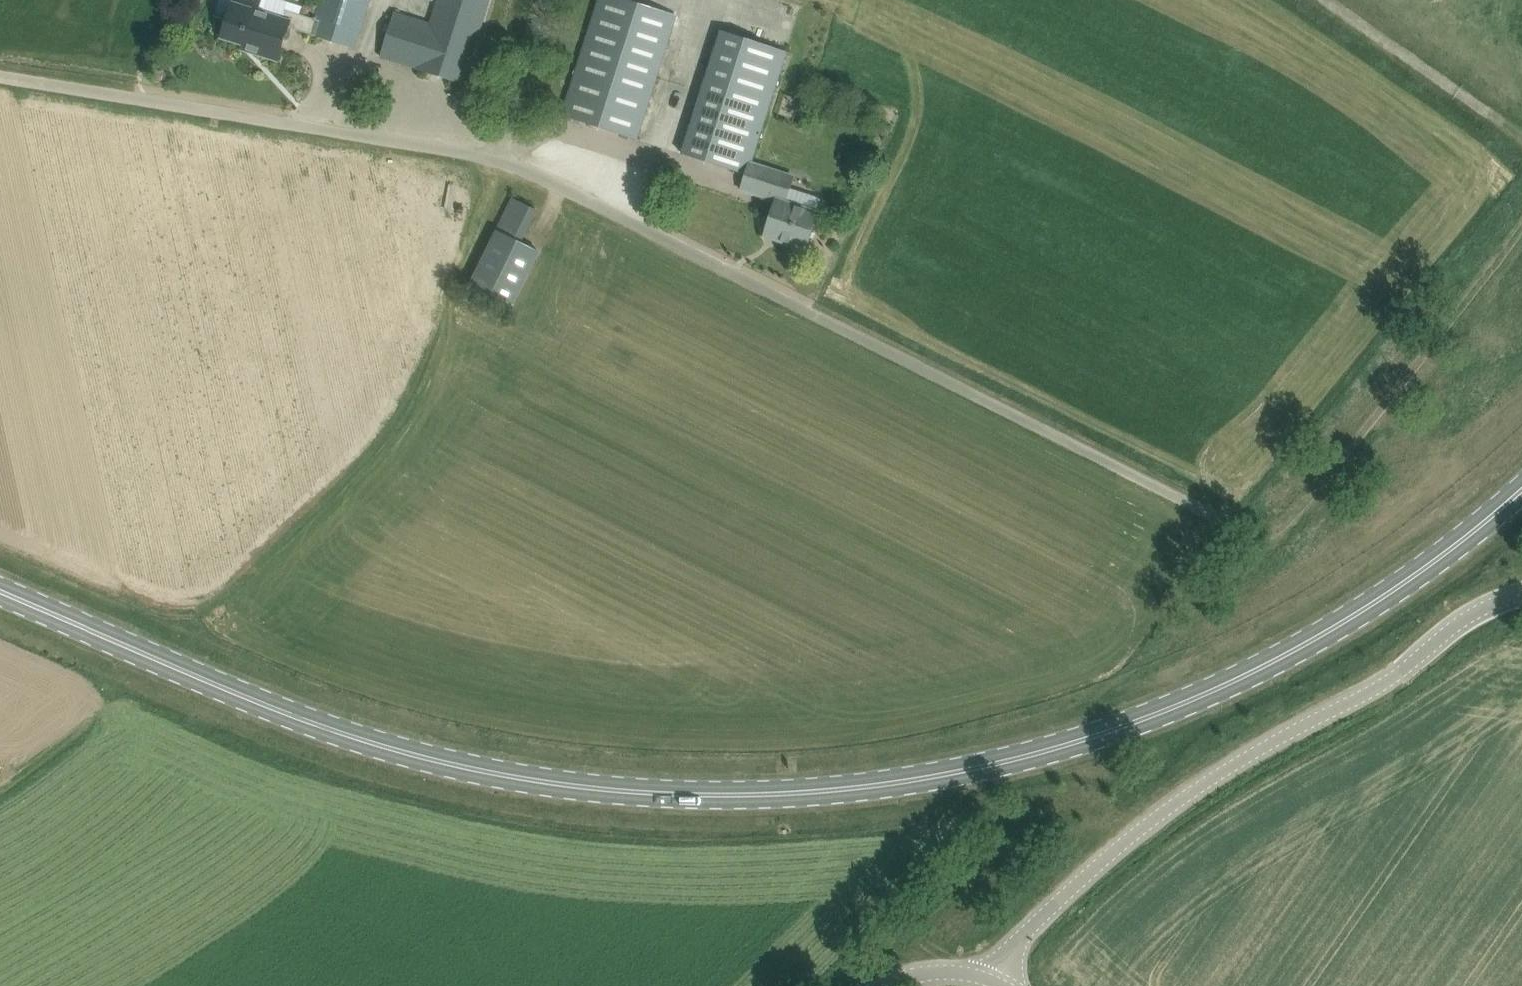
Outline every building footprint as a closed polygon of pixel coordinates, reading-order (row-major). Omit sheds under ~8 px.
[(317,20),(312,34),(355,47),(370,0),(323,0),(317,20)] [(454,80),(464,83),(491,0),(440,0),(433,23),(395,11),(381,56),(417,67),(416,68),(454,80)] [(638,139),(677,14),(632,0),(599,0),(562,115),(638,139)] [(312,34),(317,20),(289,11),(287,20),(233,2),(223,37),(254,47),(253,51),(278,59),(289,26),(312,33),(312,34)] [(721,28),(689,134),(683,153),(747,174),(752,159),(754,160),(788,50),(721,28)] [(752,159),(747,174),(742,188),(777,199),(766,235),(767,235),(768,232),(778,235),(777,239),(806,248),(818,210),(787,199),(795,174),(754,160),(752,159)] [(506,212),(529,224),(537,209),(513,197),(506,212)] [(541,249),(522,239),(499,227),(471,283),(513,305),(541,249)]
